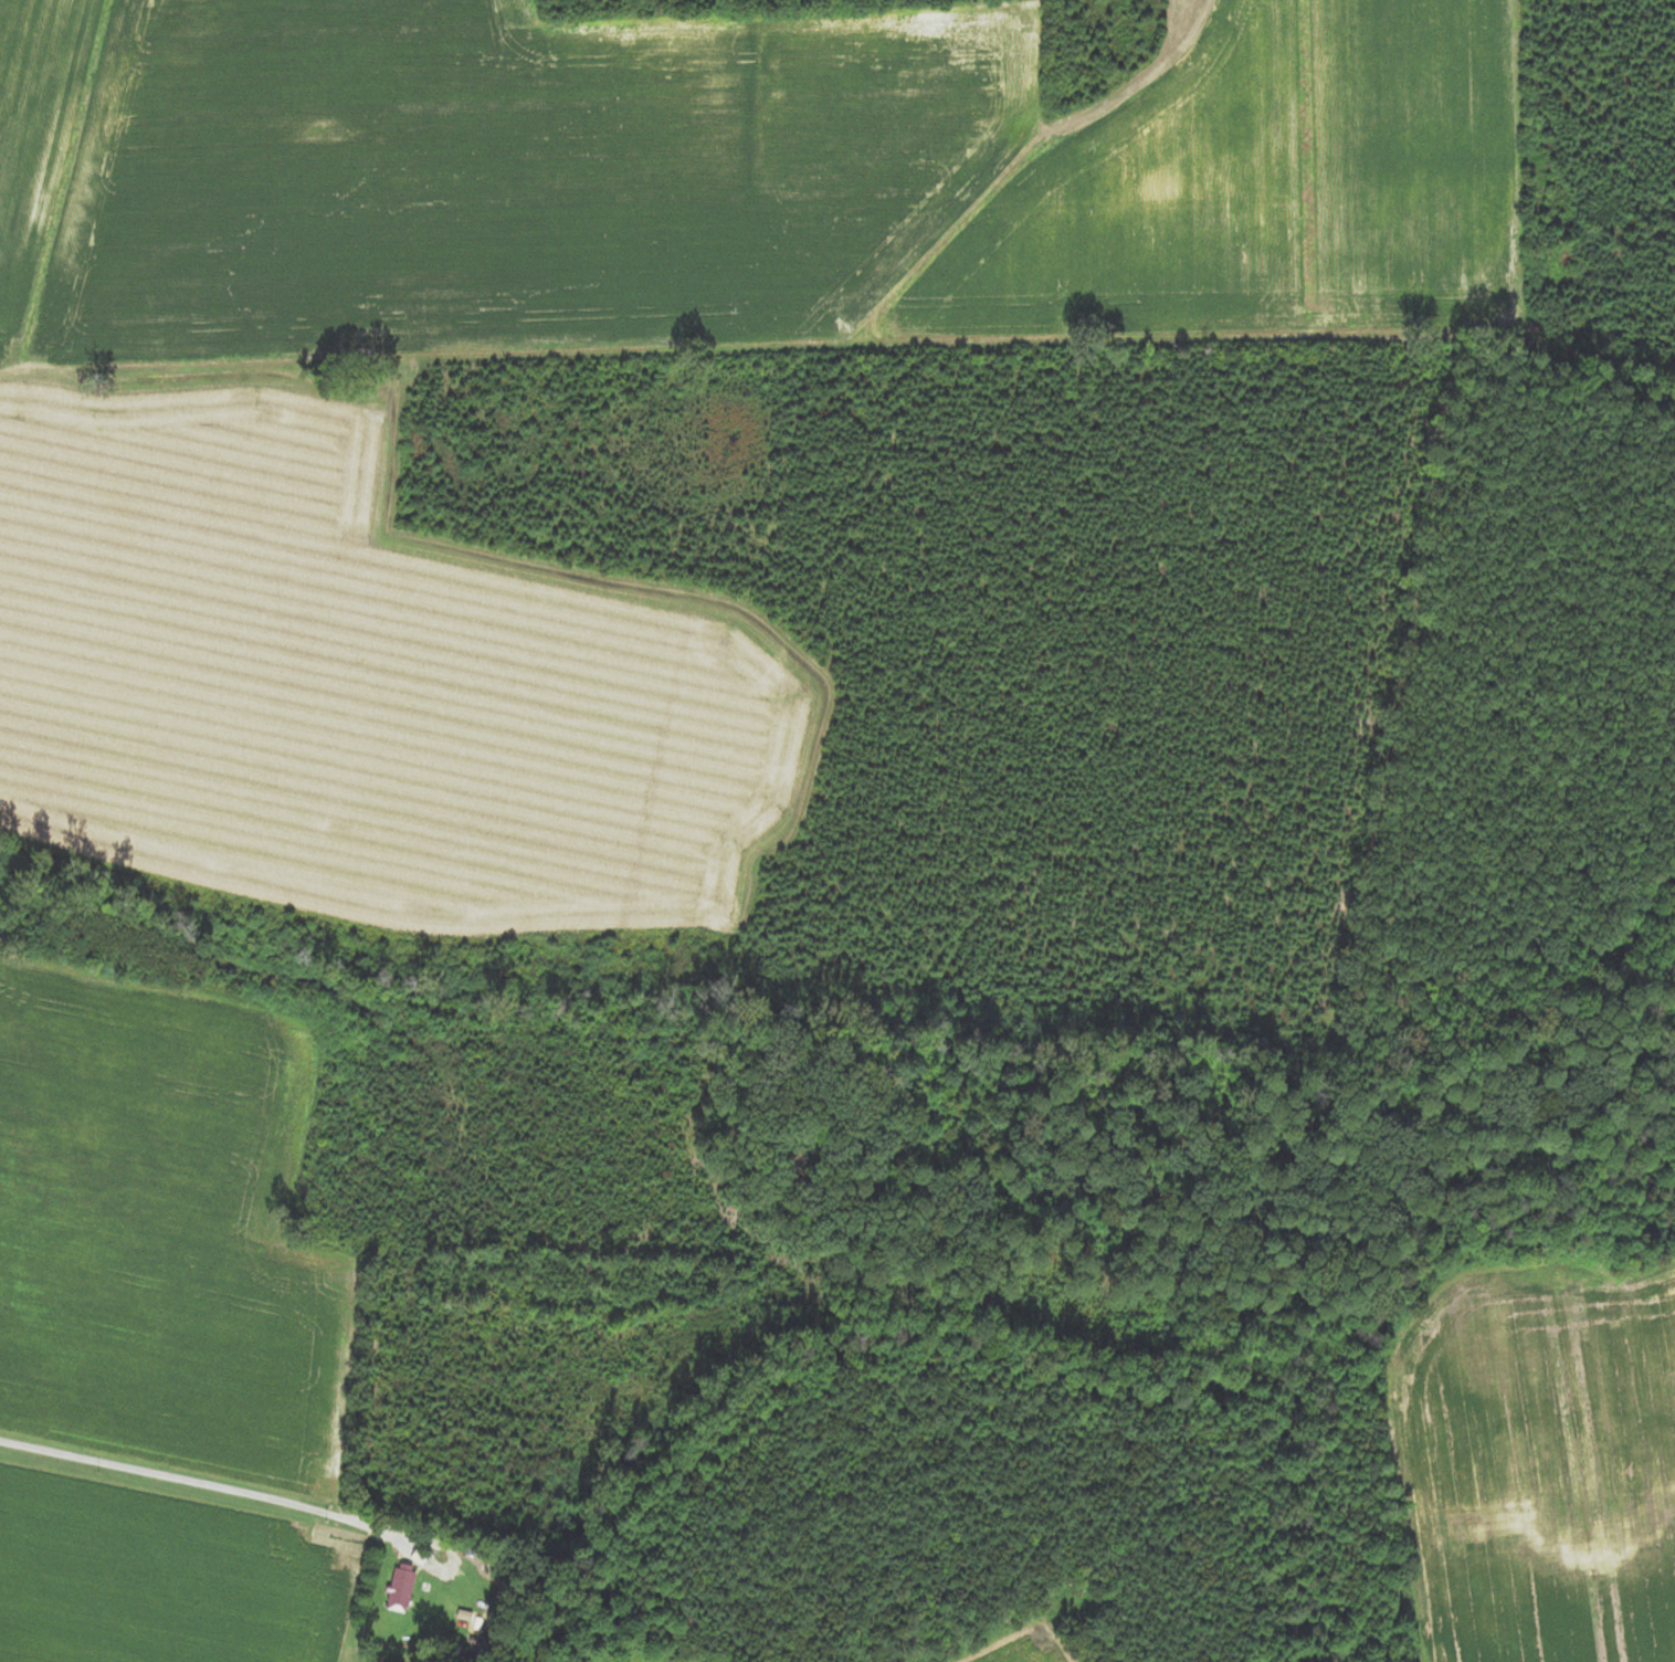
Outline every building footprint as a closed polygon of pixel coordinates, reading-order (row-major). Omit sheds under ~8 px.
[(385,1610),(406,1614),(415,1573),(394,1568),(385,1610)]
